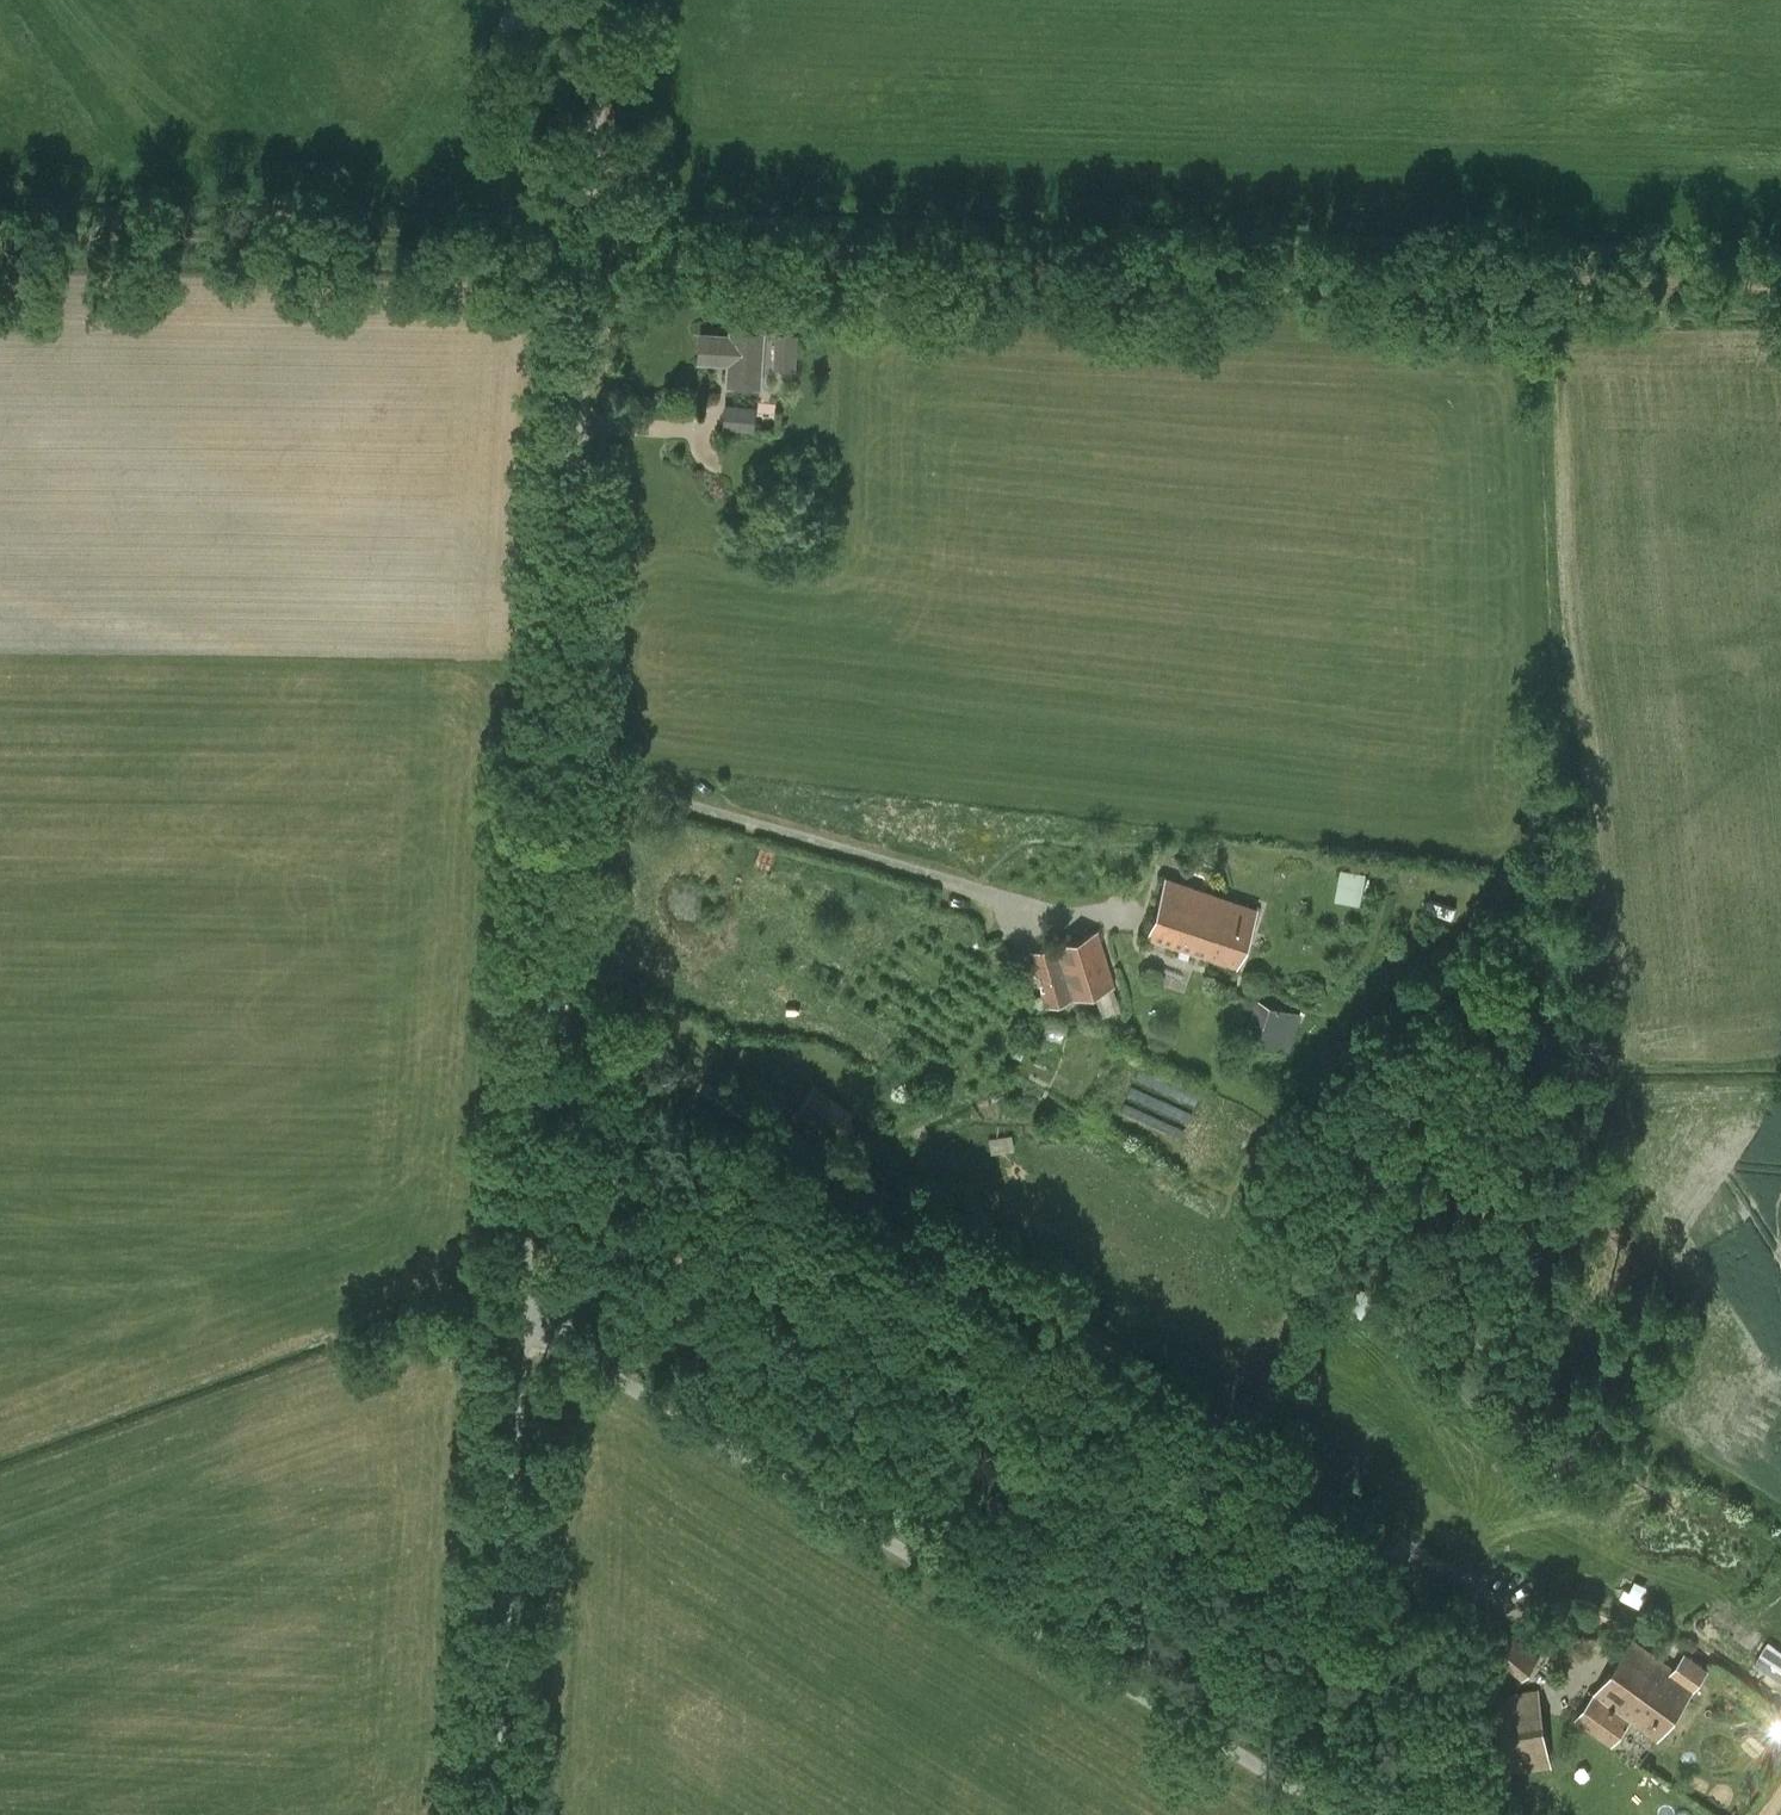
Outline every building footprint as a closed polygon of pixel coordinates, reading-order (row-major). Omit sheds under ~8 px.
[(701,334),(699,360),(729,362),(728,382),(758,384),(762,334),(731,331),(730,336),(701,334)] [(774,368),(795,369),(796,333),(775,332),(774,368)] [(723,404),(722,427),(754,429),(755,406),(723,404)] [(1339,897),(1366,901),(1371,871),(1344,866),(1339,897)] [(1255,909),(1166,879),(1147,936),(1236,966),(1255,909)] [(1029,952),(1045,1007),(1111,987),(1098,932),(1029,952)] [(1301,1013),(1255,998),(1242,1037),(1288,1052),(1301,1013)] [(789,1117),(829,1146),(854,1111),(813,1083),(789,1117)] [(1491,1657),(1530,1684),(1549,1656),(1509,1629),(1491,1657)] [(1764,1652),(1777,1660),(1770,1672),(1780,1678),(1780,1645),(1771,1640),(1764,1652)] [(1686,1654),(1673,1671),(1633,1642),(1578,1718),(1613,1744),(1633,1717),(1659,1736),(1707,1669),(1686,1654)] [(1494,1694),(1506,1773),(1552,1766),(1540,1687),(1494,1694)]
